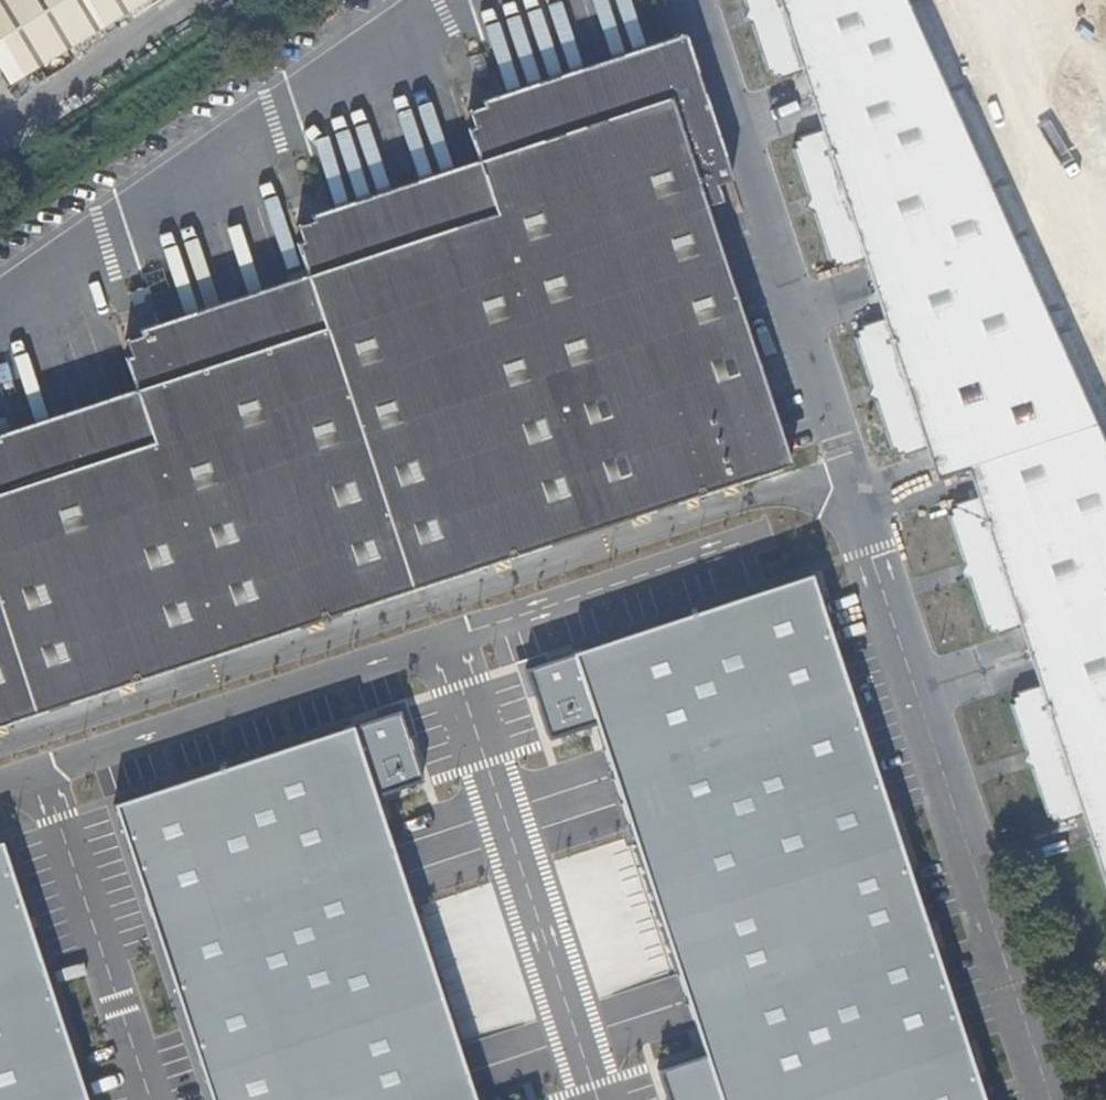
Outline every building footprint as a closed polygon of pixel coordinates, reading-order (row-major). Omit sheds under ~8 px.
[(1,85),(141,0),(0,0),(0,83),(1,85)] [(980,177),(901,0),(737,0),(739,7),(749,12),(744,23),(760,71),(763,71),(765,77),(772,76),(774,79),(795,71),(815,129),(792,137),(793,140),(787,143),(789,149),(786,150),(801,197),(811,201),(807,215),(823,262),(826,261),(828,266),(835,264),(836,267),(858,259),(878,317),(854,326),(855,328),(850,331),(852,336),(848,337),(864,386),(874,391),(870,401),(886,451),(889,450),(891,455),(898,453),(899,457),(921,451),(931,480),(962,470),(970,494),(949,503),(946,506),(942,507),(943,513),(940,515),(957,563),(966,566),(962,580),(978,627),(981,626),(984,633),(989,631),(991,634),(1013,625),(1033,684),(1009,691),(1010,693),(1003,695),(1005,702),(1003,703),(1019,752),(1025,752),(1029,756),(1029,760),(1027,764),(1024,766),(1040,813),(1044,813),(1046,821),(1053,819),(1054,821),(1076,814),(1105,905),(1105,460),(980,177)] [(1058,287),(1105,268),(1105,15),(1100,0),(941,0),(1058,287)] [(39,712),(308,621),(414,586),(782,465),(697,207),(713,203),(707,186),(724,181),(677,36),(642,48),(645,56),(496,104),(494,98),(474,104),(476,109),(459,115),(464,130),(460,132),(472,169),(325,218),(322,211),(301,218),(303,222),(286,229),(291,244),(287,245),(299,284),(152,333),(149,327),(129,333),(131,337),(114,343),(119,359),(114,361),(127,399),(0,441),(0,725),(39,712)] [(804,570),(524,668),(540,731),(583,717),(683,1049),(642,1068),(653,1099),(979,1099),(804,570)] [(208,1099),(470,1099),(373,796),(414,779),(392,713),(110,804),(208,1099)] [(0,880),(0,1099),(72,1099),(0,880)]
